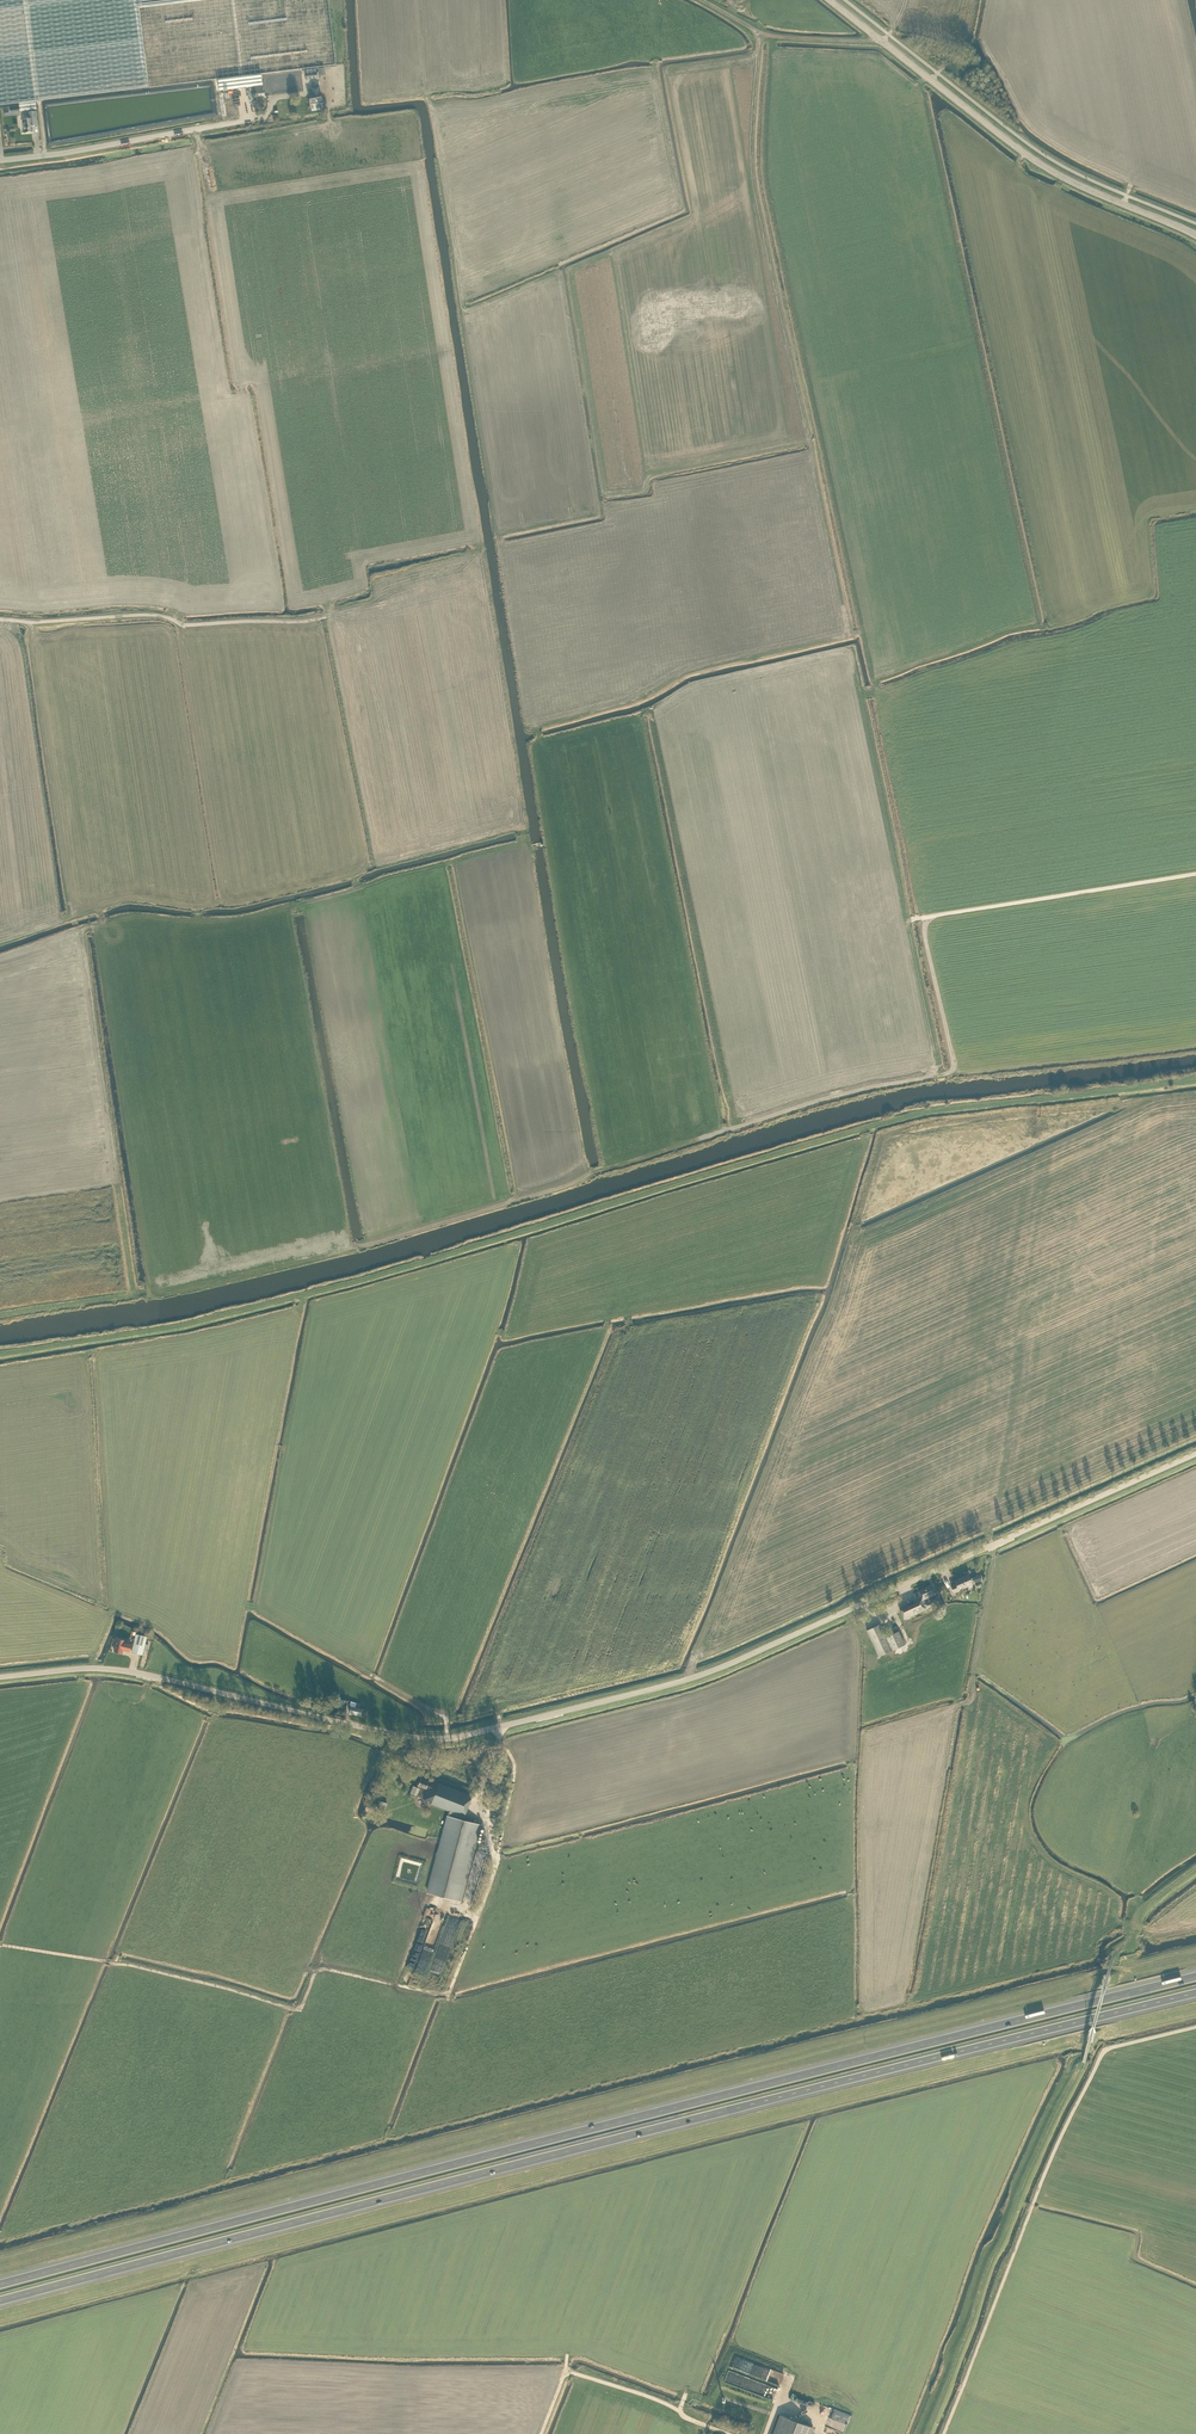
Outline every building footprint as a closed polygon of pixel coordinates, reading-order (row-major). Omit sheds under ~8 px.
[(19,104),(20,112),(36,110),(35,102),(147,88),(149,88),(218,80),(219,88),(220,91),(263,86),(261,74),(336,65),(328,0),(0,0),(0,106),(19,104)] [(310,103),(310,104),(322,102),(321,94),(320,94),(319,88),(319,87),(312,88),(311,89),(312,96),(309,96),(310,101),(309,101),(310,104),(310,103)] [(22,133),(33,132),(33,127),(38,126),(36,112),(29,113),(29,120),(21,120),(21,121),(24,120),(25,133),(22,133)] [(1048,186),(1044,196),(1049,198),(1053,188),(1048,186)] [(951,1585),(954,1593),(959,1591),(959,1590),(972,1584),(971,1583),(974,1582),(974,1583),(975,1583),(982,1580),(980,1574),(972,1578),(970,1579),(968,1574),(954,1580),(955,1583),(951,1585)] [(900,1612),(904,1619),(938,1603),(936,1599),(940,1597),(937,1592),(935,1593),(931,1586),(919,1592),(922,1600),(900,1610),(900,1612)] [(866,1631),(870,1639),(878,1657),(904,1645),(898,1631),(887,1636),(883,1627),(881,1628),(879,1625),(866,1631)] [(143,1651),(145,1644),(147,1637),(136,1634),(132,1652),(143,1655),(143,1651)] [(117,1639),(114,1651),(122,1653),(123,1650),(130,1651),(131,1644),(125,1642),(125,1641),(117,1639)] [(338,1707),(336,1713),(345,1715),(347,1706),(343,1705),(343,1704),(344,1705),(344,1703),(345,1703),(349,1704),(350,1701),(346,1700),(339,1699),(339,1702),(331,1700),(329,1706),(338,1707)] [(349,1713),(365,1717),(367,1710),(363,1709),(360,1708),(361,1704),(351,1701),(350,1705),(351,1705),(351,1706),(349,1713)] [(428,1789),(424,1799),(429,1801),(428,1803),(445,1809),(445,1810),(449,1811),(448,1816),(447,1815),(426,1892),(437,1895),(460,1901),(464,1890),(466,1879),(475,1848),(481,1825),(463,1820),(464,1817),(472,1796),(438,1783),(438,1784),(429,1781),(421,1778),(418,1786),(428,1789)] [(388,1803),(379,1801),(378,1804),(375,1803),(375,1806),(377,1806),(377,1809),(385,1812),(388,1803)] [(428,1973),(433,1950),(422,1948),(417,1970),(428,1973)] [(729,2369),(725,2381),(759,2393),(764,2381),(729,2369)] [(813,2428),(780,2415),(772,2433),(811,2433),(813,2428)]
